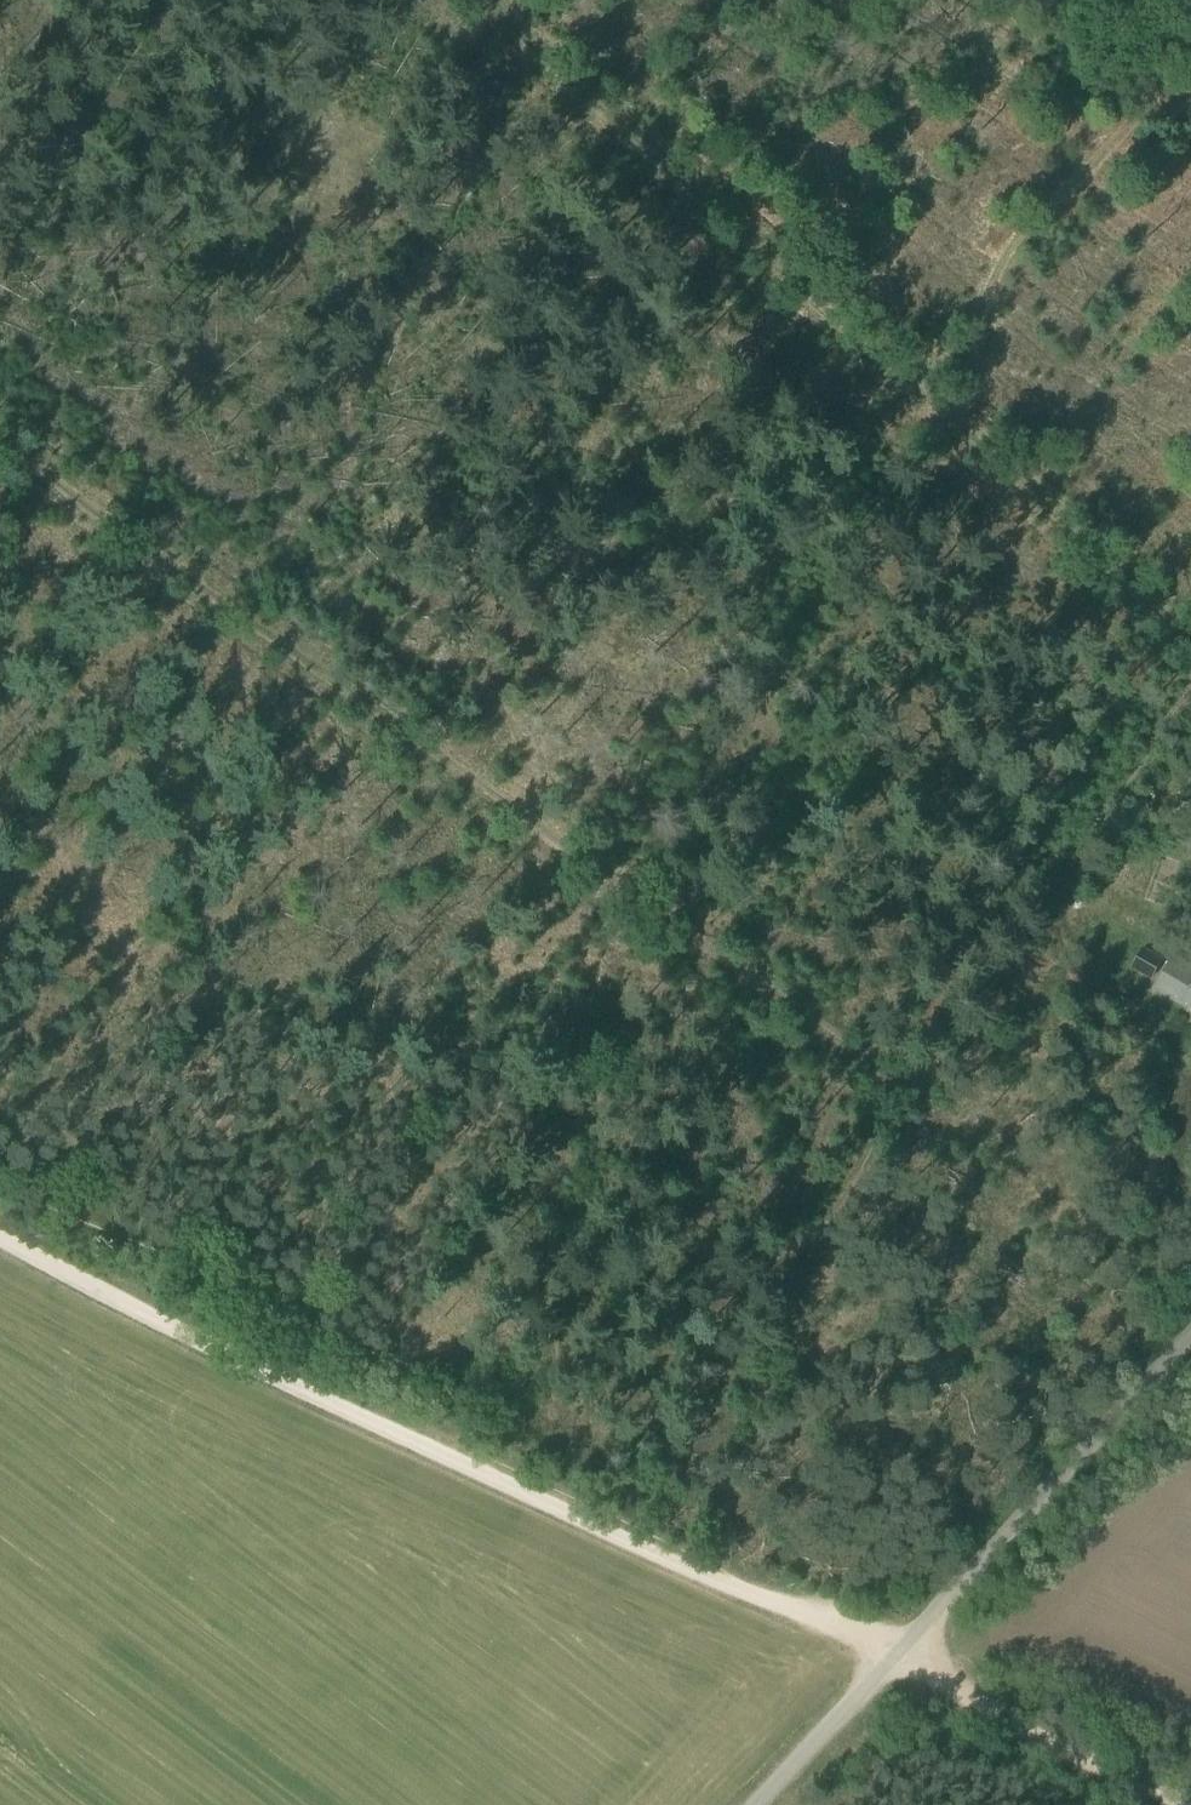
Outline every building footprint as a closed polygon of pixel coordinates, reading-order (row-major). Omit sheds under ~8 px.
[(1154,988),(1187,1009),(1189,1005),(1190,1006),(1190,971),(1172,959),(1154,988)]
